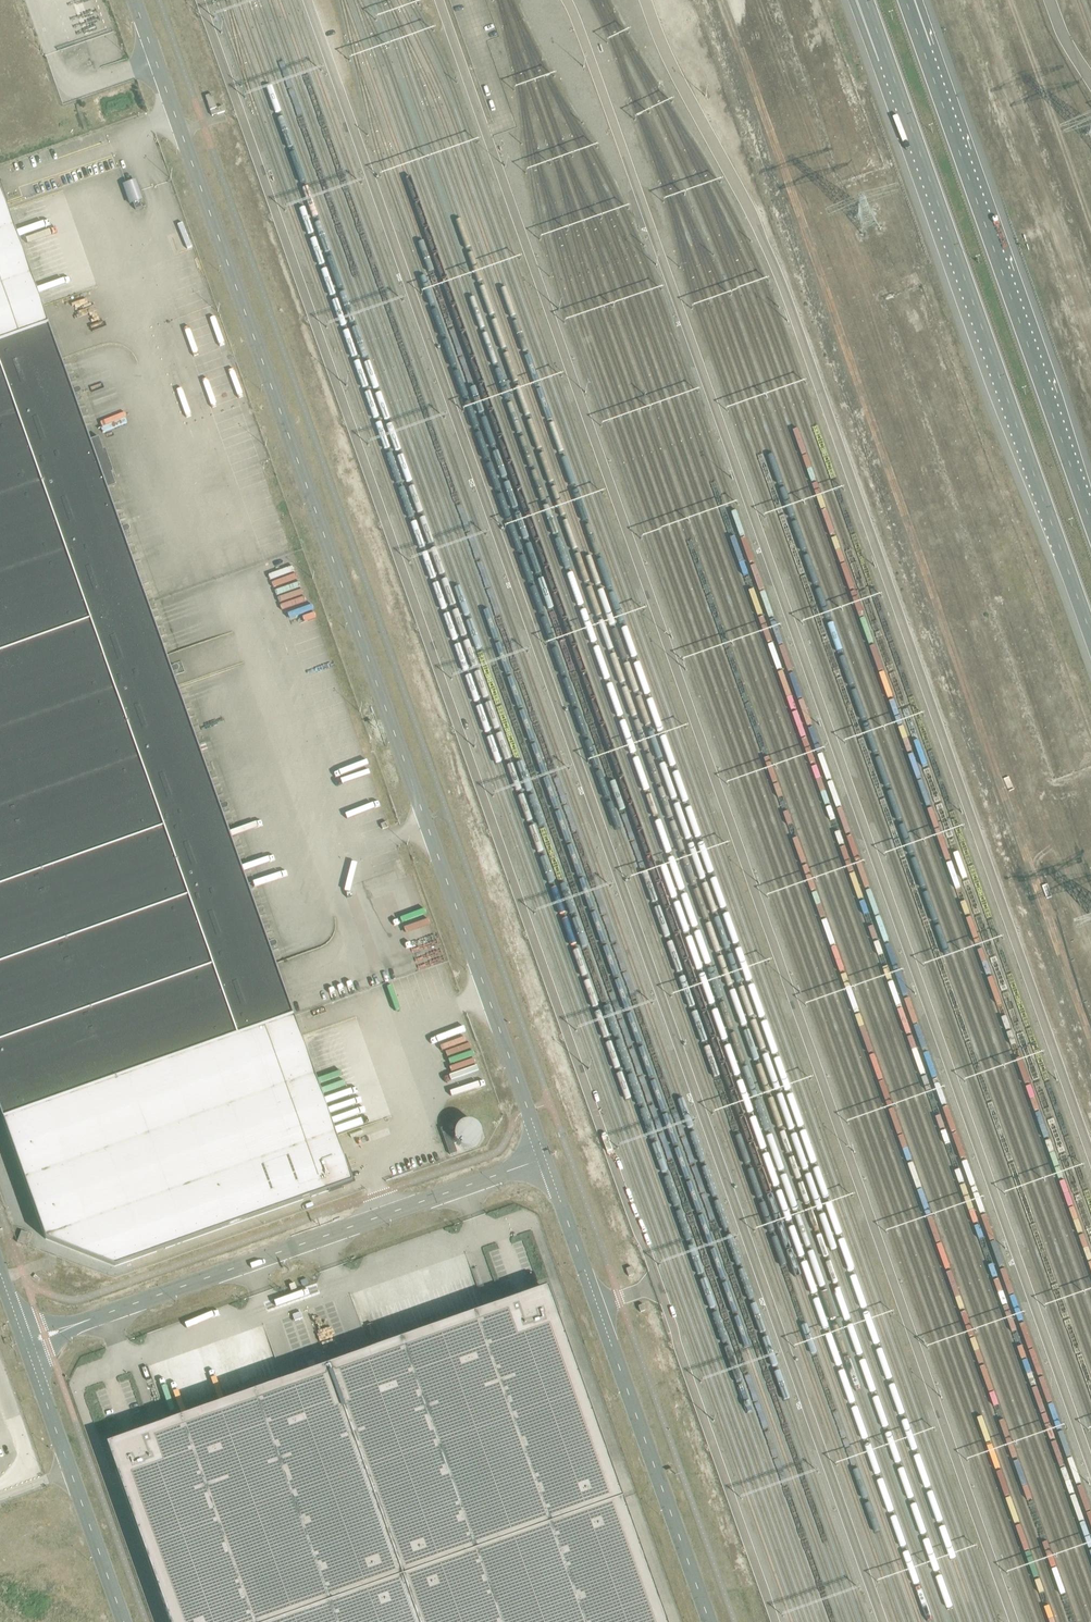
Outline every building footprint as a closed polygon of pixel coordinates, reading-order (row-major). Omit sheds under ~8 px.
[(217,109),(212,94),(205,96),(212,116),(225,112),(223,107),(217,109)] [(135,210),(141,207),(139,200),(142,199),(138,190),(136,191),(132,181),(126,184),(129,194),(127,195),(130,204),(133,203),(135,210)] [(45,1239),(114,1267),(352,1182),(280,982),(269,951),(274,949),(275,949),(275,948),(276,948),(276,947),(276,946),(276,945),(276,944),(275,944),(275,943),(274,943),(273,943),(272,943),(267,945),(220,813),(225,811),(226,811),(226,810),(227,810),(227,809),(227,808),(227,807),(227,806),(226,806),(226,805),(225,805),(224,805),(223,805),(218,807),(172,675),(177,673),(178,672),(178,671),(179,670),(178,670),(178,669),(178,668),(177,668),(177,667),(176,667),(175,667),(174,667),(169,669),(122,536),(127,534),(128,534),(128,533),(129,533),(129,532),(129,531),(129,530),(129,529),(128,529),(127,528),(126,528),(125,528),(120,530),(106,489),(115,485),(111,473),(113,472),(105,449),(103,450),(98,437),(88,441),(73,398),(78,396),(79,396),(80,395),(80,394),(80,393),(80,392),(79,391),(78,391),(78,390),(77,390),(76,390),(71,392),(60,360),(0,191),(0,1112),(45,1239)] [(291,557),(272,564),(280,587),(288,584),(281,564),(292,561),(291,557)] [(457,1152),(447,1126),(440,1128),(450,1155),(457,1152)] [(28,1234),(21,1231),(17,1242),(24,1245),(28,1234)] [(628,1276),(634,1274),(631,1267),(626,1269),(628,1276)] [(621,1498),(555,1311),(555,1310),(553,1311),(546,1290),(511,1302),(510,1300),(509,1300),(144,1430),(143,1430),(143,1432),(109,1445),(116,1466),(114,1466),(115,1467),(170,1621),(666,1621),(621,1498)]
